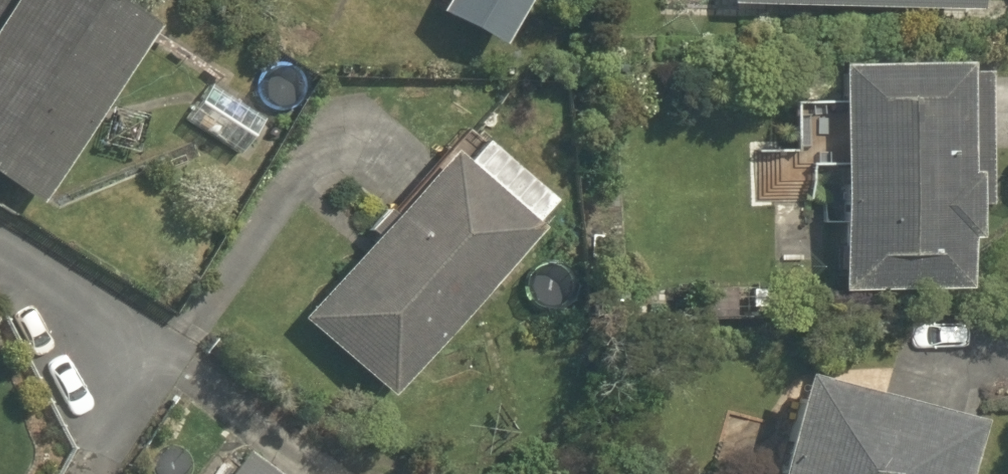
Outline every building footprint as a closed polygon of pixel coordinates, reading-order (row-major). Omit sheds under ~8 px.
[(24,202),(136,27),(134,26),(94,0),(0,0),(0,187),(24,202)] [(435,12),(498,45),(521,0),(441,0),(435,12)] [(973,13),(974,0),(723,0),(723,5),(973,13)] [(834,289),(962,286),(961,235),(972,235),(972,212),(991,211),(987,71),(960,72),(960,64),(832,67),(832,92),(804,92),(806,151),(831,150),(834,289)] [(200,87),(178,121),(234,157),(256,122),(200,87)] [(386,398),(532,231),(524,224),(543,203),(455,126),(364,230),(371,236),(297,321),(386,398)] [(965,423),(964,422),(790,378),(765,473),(952,473),(965,423)] [(241,453),(225,473),(269,473),(241,453)]
